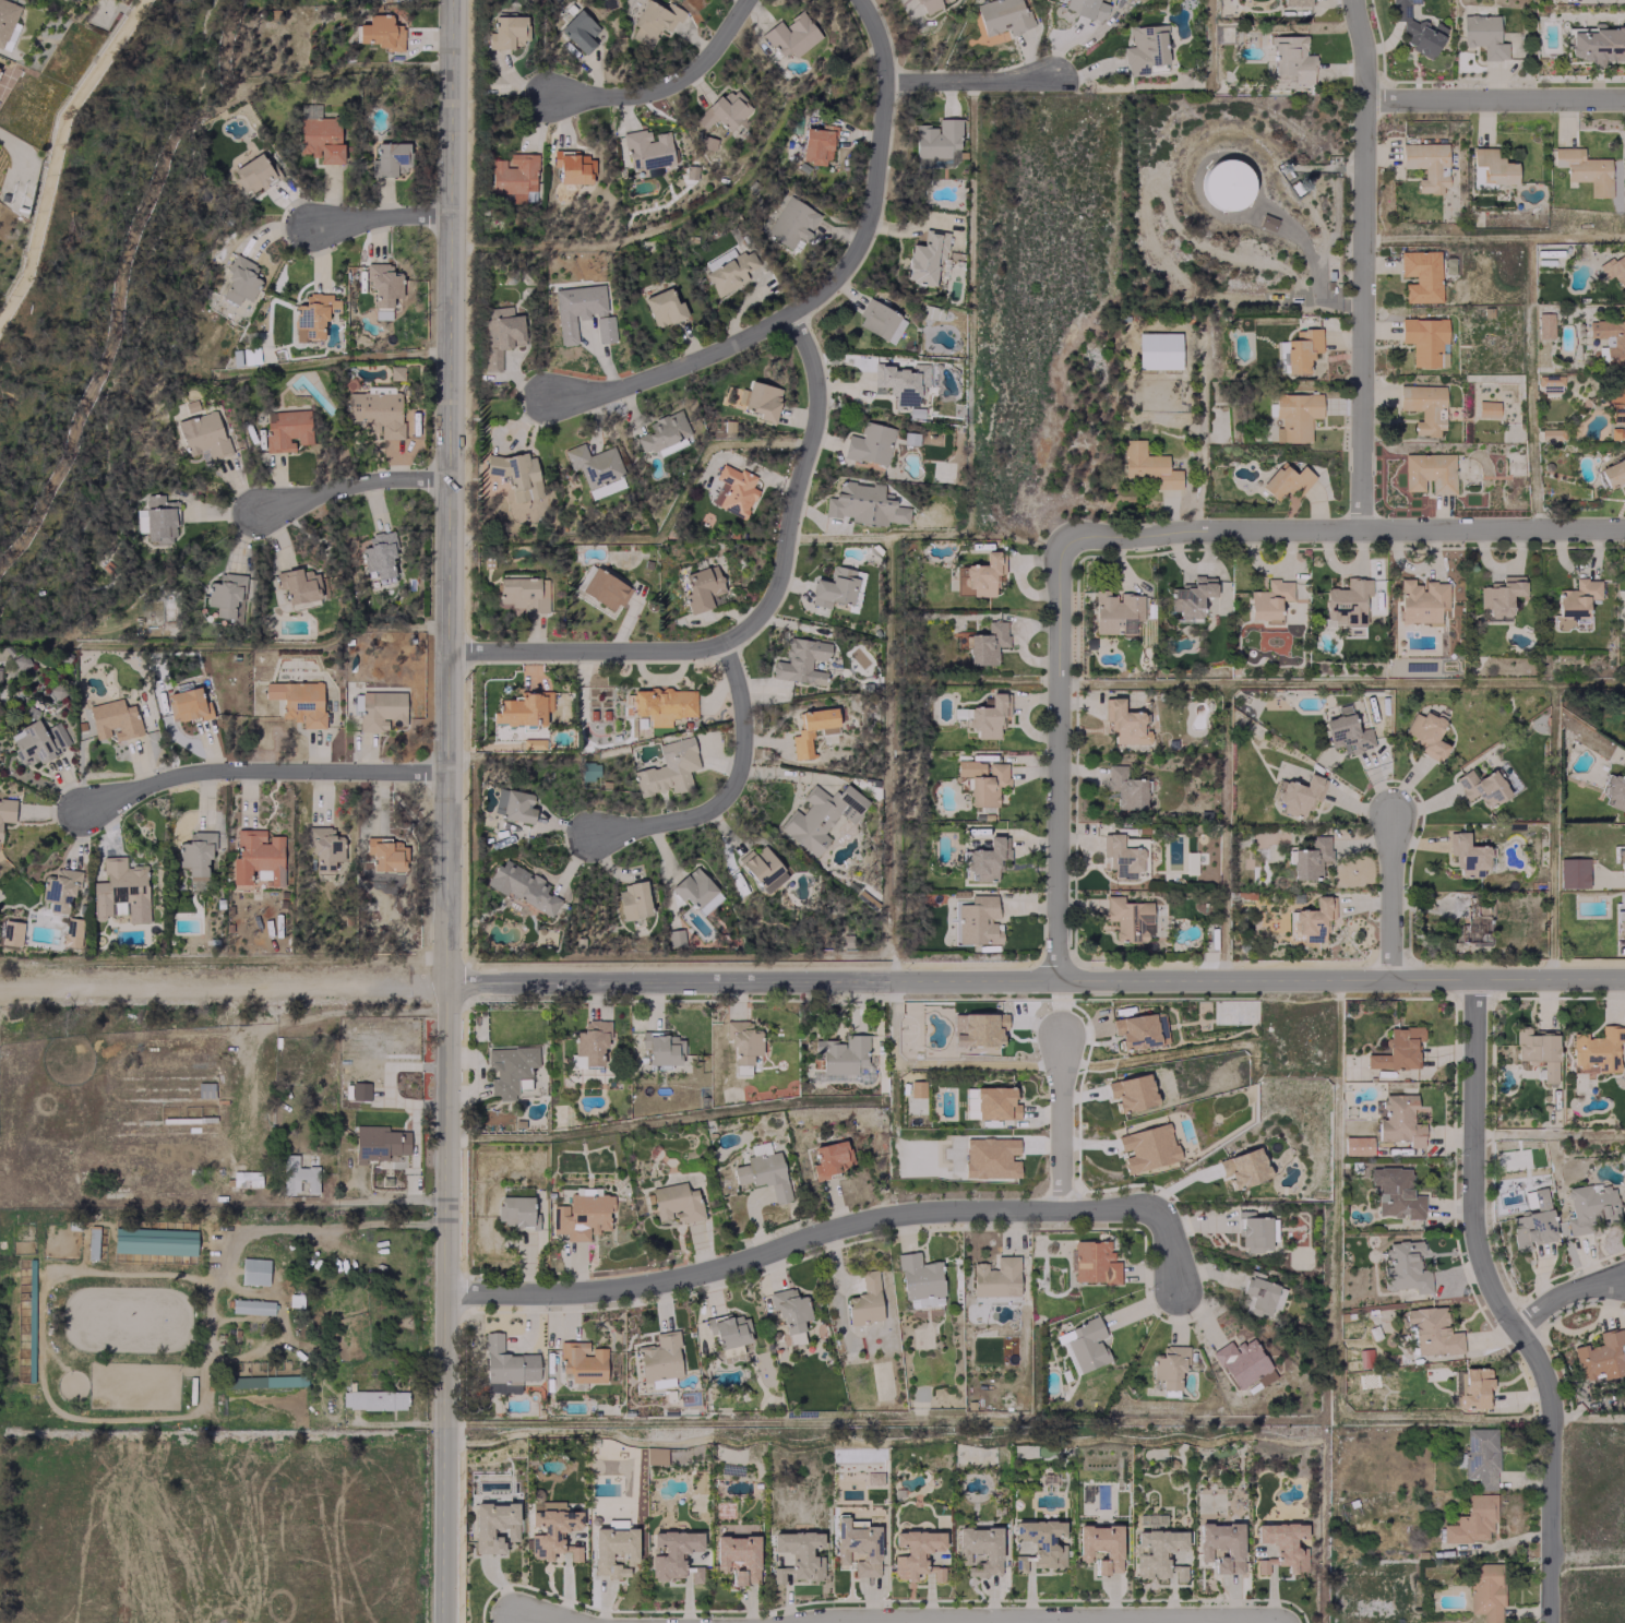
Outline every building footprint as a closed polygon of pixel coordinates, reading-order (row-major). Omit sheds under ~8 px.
[(8,0),(0,0),(0,47),(3,49),(19,4),(8,0)] [(666,1),(663,7),(649,0),(644,0),(632,25),(635,26),(630,37),(649,47),(659,27),(669,31),(675,20),(679,22),(685,11),(666,1)] [(922,15),(941,6),(939,0),(916,0),(922,15)] [(1007,29),(1008,34),(1030,28),(1023,0),(983,0),(975,2),(984,35),(1007,29)] [(1103,21),(1108,4),(1097,1),(1097,0),(1066,0),(1063,9),(1103,21)] [(1446,28),(1434,21),(1431,28),(1417,21),(1412,21),(1408,19),(1408,3),(1419,3),(1419,0),(1391,0),(1391,20),(1400,20),(1400,31),(1405,34),(1405,46),(1429,59),(1446,28)] [(598,29),(579,8),(558,28),(583,55),(595,43),(589,38),(598,29)] [(793,57),(821,37),(801,10),(782,24),(778,20),(761,33),(779,57),(788,51),(793,57)] [(357,42),(376,42),(376,50),(402,49),(402,23),(391,24),(391,14),(367,14),(367,24),(357,24),(357,42)] [(488,48),(521,47),(521,40),(527,39),(526,15),(492,16),(493,32),(487,32),(488,48)] [(1461,15),(1462,45),(1481,45),(1481,60),(1506,59),(1506,42),(1498,42),(1498,15),(1461,15)] [(1603,26),(1603,22),(1592,22),(1592,29),(1569,29),(1569,58),(1590,59),(1590,66),(1602,67),(1602,61),(1624,61),(1624,27),(1603,26)] [(1128,26),(1129,46),(1123,46),(1125,75),(1147,73),(1146,64),(1166,63),(1164,24),(1128,26)] [(751,108),(730,86),(694,120),(703,129),(715,118),(727,131),(751,108)] [(341,162),(340,117),(298,118),(299,154),(318,154),(319,163),(341,162)] [(914,125),(914,166),(929,166),(929,158),(959,158),(959,118),(937,118),(937,125),(914,125)] [(834,126),(821,124),(820,129),(804,127),(800,162),(829,166),(834,126)] [(668,131),(651,134),(650,128),(622,132),(629,171),(673,163),(668,131)] [(408,142),(375,142),(375,158),(370,158),(370,176),(396,176),(396,172),(408,172),(408,142)] [(1402,168),(1423,167),(1423,178),(1417,178),(1417,193),(1446,193),(1446,143),(1401,143),(1402,168)] [(1495,147),(1472,147),(1471,184),(1515,184),(1515,160),(1495,160),(1495,147)] [(1609,158),(1583,158),(1582,147),(1552,148),(1553,166),(1565,165),(1566,181),(1588,180),(1589,197),(1610,197),(1609,158)] [(553,150),(552,166),(558,166),(557,182),(592,183),(592,157),(576,156),(577,150),(553,150)] [(230,171),(248,196),(275,177),(258,151),(230,171)] [(490,159),(490,201),(524,201),(524,191),(536,191),(535,153),(506,153),(506,159),(490,159)] [(1250,162),(1204,162),(1203,207),(1250,208),(1250,162)] [(820,215),(787,193),(761,232),(794,254),(801,242),(802,242),(820,215)] [(922,245),(908,243),(904,282),(933,285),(934,276),(942,277),(947,231),(923,229),(922,245)] [(747,280),(743,272),(758,264),(750,249),(703,272),(715,296),(747,280)] [(1440,301),(1439,250),(1399,251),(1399,276),(1413,275),(1414,283),(1403,283),(1403,302),(1440,301)] [(1623,253),(1612,259),(1611,256),(1597,264),(1604,278),(1612,274),(1624,297),(1624,256),(1623,253)] [(216,294),(236,305),(240,296),(249,301),(261,280),(251,275),(257,265),(237,255),(216,294)] [(390,319),(391,297),(400,297),(401,273),(391,273),(391,263),(366,263),(365,288),(374,288),(373,319),(390,319)] [(559,345),(576,344),(574,318),(594,316),(597,343),(615,341),(612,315),(606,316),(603,284),(554,289),(559,345)] [(654,328),(686,315),(680,299),(675,301),(669,287),(642,297),(654,328)] [(294,305),(295,340),(323,339),(322,320),(327,320),(326,312),(338,311),(338,299),(330,299),(330,293),(304,293),(304,305),(294,305)] [(854,325),(893,343),(906,317),(867,299),(854,325)] [(482,307),(485,371),(500,370),(499,349),(512,348),(512,345),(523,345),(522,314),(511,315),(511,306),(482,307)] [(1552,312),(1536,312),(1536,338),(1552,337),(1552,312)] [(1447,318),(1400,318),(1400,342),(1411,342),(1411,367),(1446,367),(1446,352),(1441,352),(1441,343),(1447,343),(1447,318)] [(1588,320),(1588,337),(1604,337),(1605,369),(1624,368),(1624,320),(1588,320)] [(1321,352),(1320,328),(1294,329),(1294,339),(1284,339),(1285,373),(1309,373),(1309,352),(1321,352)] [(1180,368),(1179,332),(1136,333),(1137,369),(1180,368)] [(873,386),(888,385),(888,394),(893,394),(893,406),(917,405),(917,369),(892,369),(892,364),(873,364),(873,386)] [(1537,375),(1537,385),(1561,384),(1560,375),(1537,375)] [(773,423),(781,388),(749,380),(742,408),(758,412),(757,419),(773,423)] [(1443,386),(1399,385),(1398,410),(1420,410),(1420,420),(1413,420),(1413,435),(1443,436),(1443,386)] [(1608,387),(1608,438),(1624,437),(1624,387),(1608,387)] [(401,439),(401,393),(348,392),(348,419),(360,419),(360,426),(370,426),(370,431),(380,431),(380,439),(401,439)] [(1308,418),(1320,417),(1320,393),(1273,394),(1274,442),(1309,441),(1308,418)] [(1476,415),(1498,416),(1498,401),(1477,401),(1476,415)] [(690,433),(679,408),(647,423),(651,430),(634,438),(642,455),(690,433)] [(177,420),(185,455),(207,450),(209,459),(228,455),(218,410),(177,420)] [(264,411),(266,452),(291,451),(291,442),(311,441),(310,410),(264,411)] [(885,466),(894,428),(863,421),(859,437),(847,434),(842,456),(885,466)] [(1540,439),(1562,440),(1563,429),(1541,428),(1540,439)] [(1180,488),(1180,469),(1167,469),(1167,454),(1144,455),(1144,439),(1122,439),(1123,479),(1151,479),(1151,488),(1180,488)] [(612,446),(587,455),(581,441),(562,449),(570,470),(578,467),(588,494),(613,485),(615,488),(623,485),(619,475),(623,473),(612,446)] [(542,496),(533,451),(498,458),(499,461),(491,462),(492,469),(505,467),(512,502),(542,496)] [(1404,453),(1404,491),(1423,491),(1423,479),(1430,479),(1430,494),(1454,494),(1455,453),(1404,453)] [(1599,469),(1607,489),(1624,482),(1624,458),(1599,469)] [(1259,486),(1276,501),(1291,485),(1300,493),(1315,476),(1301,465),(1294,473),(1281,461),(1259,486)] [(742,518),(756,489),(751,486),(755,477),(722,462),(714,478),(719,481),(709,503),(742,518)] [(824,515),(849,517),(849,521),(907,526),(909,507),(893,505),(894,499),(882,498),(883,485),(836,481),(835,497),(825,496),(824,515)] [(144,494),(145,538),(174,538),(174,526),(177,526),(177,500),(163,501),(163,494),(144,494)] [(362,572),(375,569),(377,584),(394,581),(390,556),(396,555),(392,530),(368,534),(370,547),(359,549),(362,572)] [(984,564),(966,564),(966,595),(993,596),(993,573),(1003,574),(1003,552),(984,552),(984,564)] [(688,614),(711,607),(708,597),(724,592),(715,564),(682,574),(688,593),(682,595),(688,614)] [(863,571),(832,565),(828,581),(814,578),(807,612),(825,616),(829,601),(856,606),(863,571)] [(279,571),(286,604),(320,598),(315,570),(302,573),(301,567),(279,571)] [(611,610),(615,603),(620,606),(631,588),(594,567),(580,592),(611,610)] [(243,574),(219,573),(218,582),(207,582),(206,605),(215,606),(214,617),(240,619),(243,574)] [(1523,594),(1522,575),(1500,576),(1500,581),(1487,582),(1487,586),(1477,587),(1478,608),(1486,608),(1487,619),(1509,618),(1509,595),(1523,594)] [(547,576),(497,577),(498,603),(510,603),(510,613),(547,612),(547,576)] [(1169,588),(1169,610),(1177,610),(1177,621),(1200,621),(1200,596),(1214,596),(1214,576),(1192,576),(1192,583),(1183,583),(1184,588),(1169,588)] [(1363,595),(1369,595),(1369,577),(1345,577),(1345,588),(1324,588),(1324,626),(1363,625),(1363,595)] [(1555,618),(1585,619),(1586,598),(1599,598),(1599,579),(1573,578),(1573,589),(1556,589),(1555,618)] [(1248,619),(1278,619),(1278,600),(1291,600),(1291,579),(1266,579),(1266,590),(1248,591),(1248,619)] [(1446,581),(1421,581),(1421,580),(1398,580),(1398,623),(1438,623),(1438,610),(1446,610),(1446,581)] [(1142,594),(1118,594),(1117,597),(1107,597),(1107,590),(1094,589),(1093,633),(1133,634),(1133,620),(1141,620),(1142,594)] [(996,664),(996,646),(1006,646),(1006,620),(986,621),(987,634),(967,634),(968,664),(996,664)] [(771,678),(823,685),(825,671),(809,669),(811,658),(827,661),(830,643),(788,636),(784,662),(773,660),(771,678)] [(30,663),(23,651),(11,659),(19,671),(30,663)] [(264,682),(264,699),(281,699),(281,720),(301,719),(301,728),(322,728),(322,682),(264,682)] [(211,715),(208,699),(202,701),(199,686),(166,693),(172,723),(211,715)] [(695,689),(630,689),(630,716),(647,715),(647,726),(669,726),(669,717),(695,717),(695,689)] [(405,692),(359,691),(359,731),(388,731),(388,725),(405,725),(405,692)] [(551,692),(520,692),(519,700),(499,700),(498,710),(491,710),(491,723),(544,724),(544,710),(551,710),(551,692)] [(997,738),(998,729),(1002,729),(1002,716),(1008,716),(1009,693),(989,693),(989,707),(967,706),(967,728),(975,729),(975,738),(997,738)] [(1103,698),(1103,720),(1110,720),(1110,744),(1150,742),(1149,730),(1143,730),(1143,711),(1122,711),(1122,697),(1103,698)] [(87,706),(95,739),(112,735),(113,740),(141,734),(134,704),(123,706),(121,698),(87,706)] [(1322,719),(1329,748),(1342,745),(1344,754),(1374,747),(1369,726),(1355,729),(1349,703),(1335,706),(1338,715),(1322,719)] [(793,759),(812,757),(810,729),(820,728),(820,734),(837,732),(835,708),(798,711),(800,731),(790,732),(793,759)] [(1417,752),(1438,762),(1446,745),(1435,739),(1444,720),(1417,708),(1404,736),(1421,744),(1417,752)] [(58,721),(41,729),(37,719),(7,734),(22,765),(35,759),(36,762),(70,745),(58,721)] [(657,743),(662,765),(632,771),(637,795),(670,788),(670,792),(691,788),(687,770),(698,768),(691,736),(657,743)] [(996,806),(997,786),(1007,786),(1007,762),(985,762),(985,761),(955,760),(955,776),(969,776),(968,806),(996,806)] [(597,763),(580,764),(581,780),(593,779),(592,773),(598,773),(597,763)] [(1115,808),(1144,809),(1144,779),(1125,778),(1125,765),(1105,764),(1105,789),(1116,790),(1115,808)] [(1485,809),(1509,794),(1493,768),(1476,779),(1469,768),(1453,778),(1466,799),(1475,794),(1485,809)] [(1319,801),(1326,779),(1307,773),(1303,786),(1281,779),(1274,801),(1282,804),(1280,812),(1303,820),(1310,798),(1319,801)] [(1599,804),(1624,811),(1624,779),(1607,774),(1599,804)] [(777,829),(815,857),(829,838),(823,833),(838,813),(851,823),(868,800),(842,782),(831,797),(813,784),(802,798),(809,804),(801,814),(793,808),(777,829)] [(534,808),(529,807),(532,794),(498,787),(492,814),(531,823),(534,808)] [(0,799),(0,839),(1,821),(13,822),(14,800),(0,799)] [(342,860),(343,835),(332,835),(332,827),(308,826),(308,852),(315,852),(314,871),(333,871),(333,860),(342,860)] [(210,831),(187,831),(187,842),(177,842),(177,866),(187,866),(187,878),(210,878),(210,831)] [(1466,831),(1447,832),(1447,854),(1456,854),(1456,876),(1480,876),(1480,869),(1486,869),(1485,856),(1492,856),(1492,845),(1467,846),(1466,831)] [(1292,879),(1320,878),(1319,861),(1330,860),(1329,835),(1310,835),(1310,847),(1291,848),(1292,879)] [(1002,836),(988,836),(988,850),(961,850),(961,861),(968,861),(968,880),(996,880),(996,858),(1008,858),(1008,847),(1002,847),(1002,836)] [(371,870),(405,870),(405,843),(379,842),(379,837),(365,837),(365,854),(371,854),(371,870)] [(736,858),(763,894),(787,876),(764,845),(752,854),(749,849),(736,858)] [(148,922),(146,865),(125,866),(124,856),(102,856),(103,881),(92,882),(93,921),(104,920),(104,915),(126,914),(127,923),(148,922)] [(505,891),(550,916),(559,899),(544,891),(549,883),(501,857),(485,885),(503,894),(505,891)] [(1587,858),(1558,858),(1558,887),(1587,887),(1587,858)] [(722,896),(694,865),(671,886),(699,917),(722,896)] [(80,871),(56,867),(54,878),(43,877),(38,912),(66,916),(68,895),(76,896),(80,871)] [(622,921),(651,914),(644,881),(615,887),(622,921)] [(1000,943),(1000,920),(996,920),(996,894),(969,895),(969,901),(956,901),(957,944),(1000,943)] [(1149,902),(1122,902),(1122,895),(1104,895),(1104,920),(1114,920),(1115,941),(1150,941),(1149,902)] [(1300,941),(1323,942),(1323,919),(1333,919),(1333,896),(1314,895),(1314,910),(1292,909),(1292,930),(1301,931),(1300,941)] [(1489,896),(1449,897),(1449,917),(1453,917),(1453,944),(1489,943),(1489,896)] [(1616,909),(1617,940),(1624,940),(1624,909),(1616,909)] [(79,947),(81,918),(64,917),(63,946),(79,947)] [(22,921),(2,920),(0,944),(20,945),(22,921)] [(1006,1029),(1006,1013),(951,1013),(952,1046),(1000,1045),(1000,1029),(1006,1029)] [(1159,1044),(1154,1013),(1110,1019),(1113,1036),(1118,1035),(1121,1050),(1159,1044)] [(583,1066),(601,1066),(601,1046),(608,1046),(608,1020),(583,1019),(583,1031),(573,1031),(573,1055),(583,1055),(583,1066)] [(761,1031),(750,1032),(750,1020),(728,1021),(729,1065),(751,1064),(751,1054),(761,1054),(761,1031)] [(1515,1060),(1542,1059),(1542,1083),(1556,1082),(1556,1034),(1529,1034),(1529,1026),(1515,1026),(1515,1060)] [(1617,1071),(1617,1042),(1624,1042),(1624,1026),(1601,1026),(1601,1037),(1585,1037),(1585,1033),(1572,1033),(1572,1072),(1617,1071)] [(1365,1067),(1416,1068),(1416,1040),(1422,1040),(1423,1027),(1386,1027),(1386,1051),(1365,1050),(1365,1067)] [(640,1048),(647,1048),(647,1064),(680,1064),(681,1034),(641,1033),(640,1048)] [(866,1034),(844,1034),(844,1040),(813,1040),(812,1053),(820,1053),(820,1073),(855,1073),(855,1065),(866,1065),(866,1034)] [(486,1048),(486,1065),(489,1064),(490,1098),(516,1097),(515,1078),(530,1077),(529,1066),(537,1066),(537,1046),(486,1048)] [(1155,1104),(1149,1073),(1106,1082),(1109,1099),(1114,1098),(1117,1112),(1155,1104)] [(368,1099),(369,1082),(351,1081),(350,1099),(368,1099)] [(924,1096),(924,1081),(909,1081),(909,1096),(924,1096)] [(1018,1119),(1018,1103),(1014,1103),(1014,1086),(974,1087),(975,1119),(1018,1119)] [(1379,1140),(1406,1140),(1407,1147),(1423,1147),(1423,1123),(1412,1123),(1411,1109),(1416,1109),(1415,1094),(1378,1094),(1379,1140)] [(1116,1135),(1120,1154),(1121,1154),(1126,1172),(1178,1160),(1169,1122),(1116,1135)] [(386,1159),(386,1154),(408,1154),(409,1130),(387,1129),(387,1126),(354,1125),(353,1163),(364,1163),(364,1158),(386,1159)] [(1371,1136),(1342,1136),(1342,1155),(1371,1155),(1371,1136)] [(1018,1138),(964,1138),(964,1177),(1018,1177),(1018,1157),(1018,1138)] [(812,1146),(816,1163),(811,1164),(814,1181),(828,1178),(827,1174),(838,1172),(837,1167),(852,1164),(846,1139),(812,1146)] [(1270,1177),(1260,1146),(1218,1160),(1223,1176),(1228,1175),(1232,1189),(1270,1177)] [(731,1167),(736,1187),(769,1181),(773,1203),(789,1200),(779,1150),(745,1157),(746,1164),(731,1167)] [(282,1193),(298,1194),(298,1180),(303,1181),(303,1194),(317,1194),(317,1167),(297,1166),(297,1155),(282,1154),(282,1193)] [(1368,1167),(1369,1185),(1375,1185),(1375,1217),(1423,1216),(1423,1195),(1411,1195),(1411,1167),(1368,1167)] [(233,1171),(232,1186),(259,1186),(259,1171),(233,1171)] [(1568,1235),(1592,1231),(1590,1221),(1602,1219),(1603,1225),(1619,1222),(1613,1182),(1566,1189),(1571,1217),(1565,1218),(1568,1235)] [(702,1219),(698,1188),(686,1190),(685,1183),(651,1187),(655,1221),(673,1218),(674,1223),(702,1219)] [(1531,1189),(1535,1212),(1509,1216),(1514,1248),(1554,1242),(1545,1187),(1531,1189)] [(552,1204),(551,1233),(565,1233),(565,1240),(588,1241),(588,1233),(597,1233),(597,1230),(609,1230),(609,1211),(612,1211),(613,1195),(568,1194),(568,1205),(552,1204)] [(532,1196),(497,1196),(497,1226),(537,1227),(538,1216),(532,1216),(532,1196)] [(1269,1217),(1252,1216),(1252,1211),(1239,1210),(1237,1235),(1242,1235),(1242,1250),(1268,1252),(1269,1217)] [(196,1230),(113,1227),(112,1252),(195,1255),(196,1230)] [(1119,1282),(1119,1260),(1110,1260),(1110,1240),(1073,1241),(1073,1282),(1119,1282)] [(1382,1290),(1413,1288),(1414,1293),(1430,1292),(1429,1270),(1418,1271),(1417,1256),(1422,1255),(1421,1240),(1384,1242),(1385,1264),(1381,1264),(1382,1290)] [(902,1300),(928,1298),(928,1296),(943,1295),(940,1261),(919,1263),(918,1251),(897,1253),(902,1300)] [(1018,1256),(996,1256),(996,1269),(986,1269),(986,1262),(972,1262),(972,1305),(991,1305),(990,1295),(1018,1295),(1018,1256)] [(240,1283),(267,1284),(268,1259),(241,1258),(240,1283)] [(881,1321),(877,1269),(861,1270),(863,1294),(845,1296),(847,1324),(881,1321)] [(1264,1274),(1247,1269),(1240,1293),(1246,1295),(1242,1310),(1267,1318),(1270,1307),(1279,1310),(1285,1287),(1262,1280),(1264,1274)] [(767,1292),(772,1317),(782,1315),(787,1345),(805,1342),(801,1320),(810,1319),(806,1295),(795,1297),(793,1287),(767,1292)] [(272,1314),(273,1301),(231,1299),(231,1313),(272,1314)] [(1461,1332),(1446,1332),(1445,1306),(1405,1308),(1405,1325),(1413,1325),(1414,1354),(1462,1353),(1461,1332)] [(705,1319),(708,1334),(714,1333),(718,1349),(751,1342),(745,1315),(731,1318),(729,1313),(705,1319)] [(1622,1327),(1597,1332),(1600,1344),(1585,1347),(1585,1344),(1571,1346),(1579,1381),(1598,1378),(1599,1379),(1624,1374),(1624,1343),(1622,1327)] [(681,1376),(676,1330),(655,1332),(656,1344),(637,1346),(641,1382),(661,1380),(662,1386),(672,1385),(672,1377),(681,1376)] [(537,1353),(501,1353),(501,1332),(485,1332),(485,1393),(519,1393),(519,1380),(537,1380),(537,1353)] [(1248,1393),(1275,1377),(1252,1336),(1233,1347),(1229,1341),(1212,1351),(1235,1391),(1244,1386),(1248,1393)] [(605,1382),(605,1347),(591,1347),(591,1354),(587,1354),(587,1341),(560,1341),(560,1372),(569,1372),(569,1382),(605,1382)] [(1151,1354),(1150,1379),(1160,1379),(1160,1389),(1179,1390),(1180,1365),(1187,1365),(1187,1346),(1161,1345),(1161,1354),(1151,1354)] [(1373,1367),(1371,1348),(1357,1349),(1359,1369),(1373,1367)] [(1489,1408),(1489,1367),(1459,1368),(1460,1408),(1489,1408)] [(306,1385),(306,1375),(226,1377),(226,1387),(306,1385)] [(406,1391),(342,1391),(342,1409),(406,1409),(406,1391)] [(1496,1489),(1496,1428),(1464,1428),(1465,1478),(1476,1478),(1476,1489),(1496,1489)] [(645,1464),(665,1464),(665,1448),(645,1447),(645,1464)] [(1494,1494),(1466,1494),(1466,1516),(1455,1516),(1455,1524),(1442,1524),(1441,1542),(1471,1543),(1471,1539),(1486,1539),(1486,1530),(1494,1530),(1494,1494)] [(530,1526),(542,1526),(542,1534),(531,1534),(531,1559),(551,1560),(551,1552),(561,1552),(562,1529),(580,1529),(580,1511),(564,1510),(564,1501),(530,1500),(530,1526)] [(475,1553),(502,1552),(502,1535),(492,1535),(492,1529),(505,1529),(506,1541),(518,1541),(517,1502),(474,1503),(475,1553)] [(879,1576),(879,1526),(866,1526),(866,1520),(846,1520),(847,1514),(835,1514),(835,1563),(847,1563),(847,1556),(853,1557),(853,1576),(879,1576)] [(1032,1567),(1064,1567),(1064,1543),(1053,1543),(1053,1536),(1063,1536),(1063,1520),(1013,1520),(1013,1541),(1032,1541),(1032,1567)] [(1121,1526),(1088,1525),(1088,1523),(1078,1523),(1077,1561),(1089,1561),(1090,1550),(1104,1550),(1103,1559),(1095,1559),(1094,1573),(1120,1574),(1121,1526)] [(1242,1523),(1198,1523),(1198,1561),(1211,1561),(1211,1550),(1214,1550),(1214,1573),(1242,1573),(1242,1523)] [(1255,1523),(1255,1543),(1274,1543),(1275,1558),(1256,1558),(1256,1574),(1267,1574),(1267,1564),(1285,1564),(1285,1572),(1306,1572),(1306,1547),(1294,1547),(1294,1538),(1306,1538),(1306,1523),(1255,1523)] [(593,1528),(594,1574),(606,1574),(606,1578),(628,1577),(628,1565),(611,1565),(611,1554),(625,1553),(625,1564),(636,1564),(636,1527),(593,1528)] [(1000,1528),(956,1527),(956,1564),(968,1564),(968,1556),(979,1556),(979,1566),(966,1566),(966,1575),(1000,1575),(1000,1528)] [(1185,1531),(1135,1530),(1135,1546),(1143,1546),(1143,1553),(1135,1553),(1135,1578),(1166,1578),(1166,1550),(1185,1550),(1185,1531)] [(701,1532),(651,1531),(651,1578),(682,1578),(682,1551),(701,1551),(701,1532)] [(943,1531),(894,1531),(893,1546),(905,1546),(905,1555),(893,1555),(893,1580),(913,1580),(914,1573),(923,1573),(924,1550),(943,1551),(943,1531)] [(772,1532),(771,1551),(790,1551),(790,1566),(772,1566),(771,1583),(783,1583),(783,1577),(822,1577),(822,1566),(812,1566),(812,1547),(822,1547),(822,1532),(772,1532)] [(757,1535),(714,1536),(715,1571),(726,1571),(726,1561),(740,1561),(741,1569),(731,1569),(732,1584),(758,1584),(757,1535)] [(580,1561),(580,1546),(569,1546),(569,1561),(580,1561)] [(1025,1572),(1025,1556),(1014,1555),(1014,1572),(1025,1572)] [(1501,1622),(1501,1562),(1469,1563),(1469,1613),(1482,1613),(1482,1622),(1501,1622)] [(1185,1581),(1185,1566),(1175,1565),(1175,1581),(1185,1581)] [(701,1583),(701,1566),(689,1567),(690,1583),(701,1583)]
